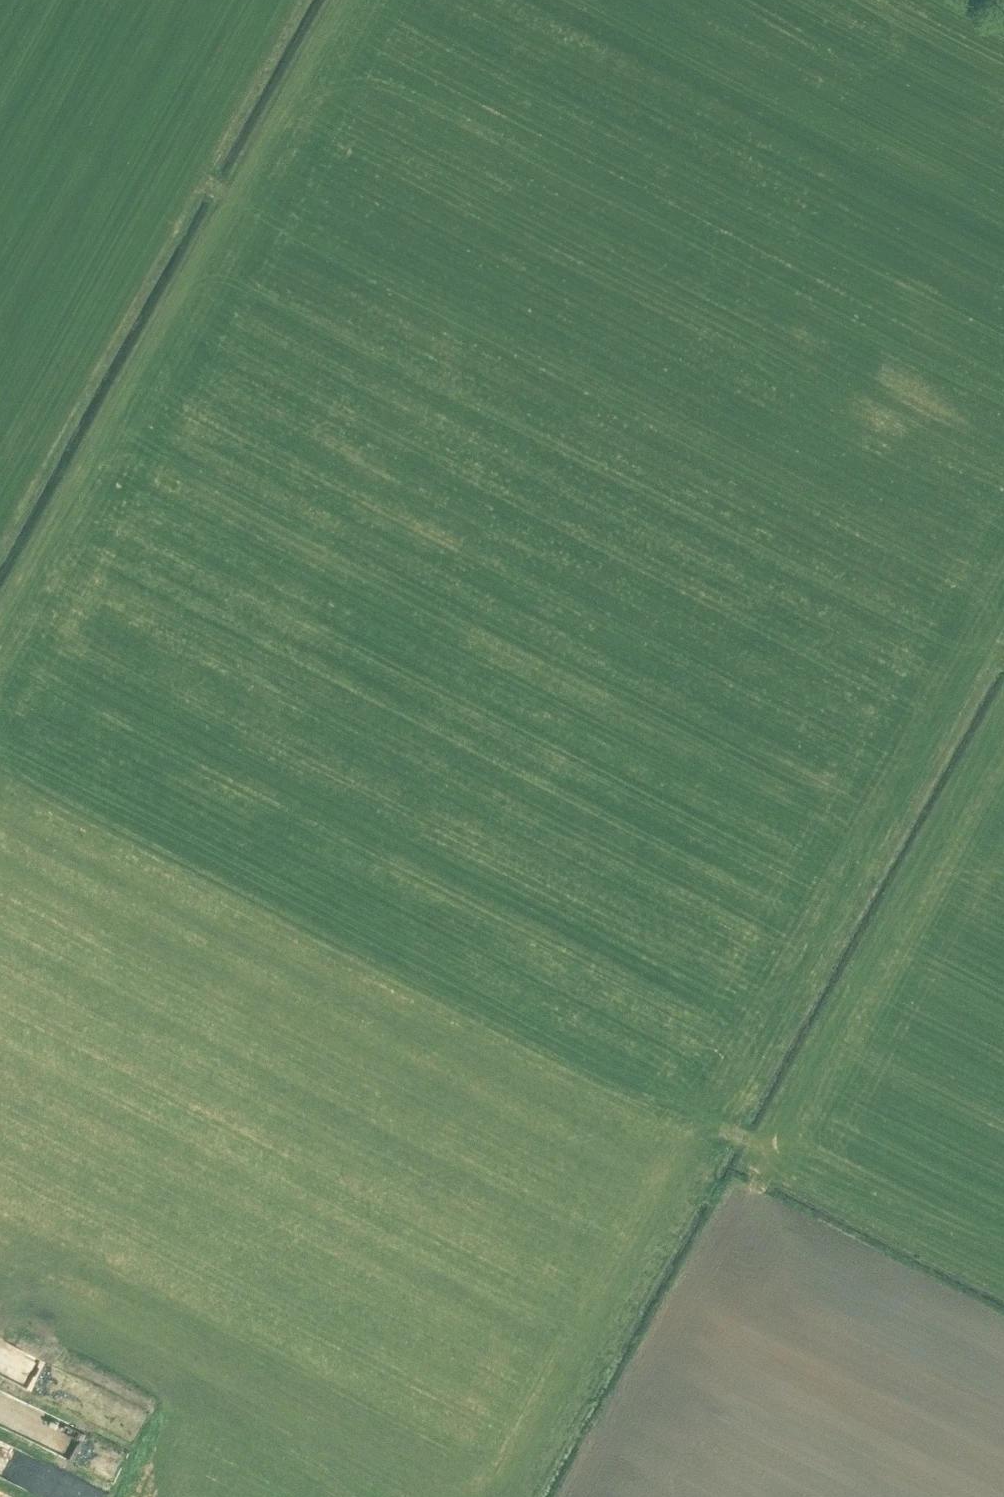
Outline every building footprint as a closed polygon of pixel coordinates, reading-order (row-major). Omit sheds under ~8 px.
[(66,1473),(24,1469),(21,1496),(64,1496),(66,1473)]
